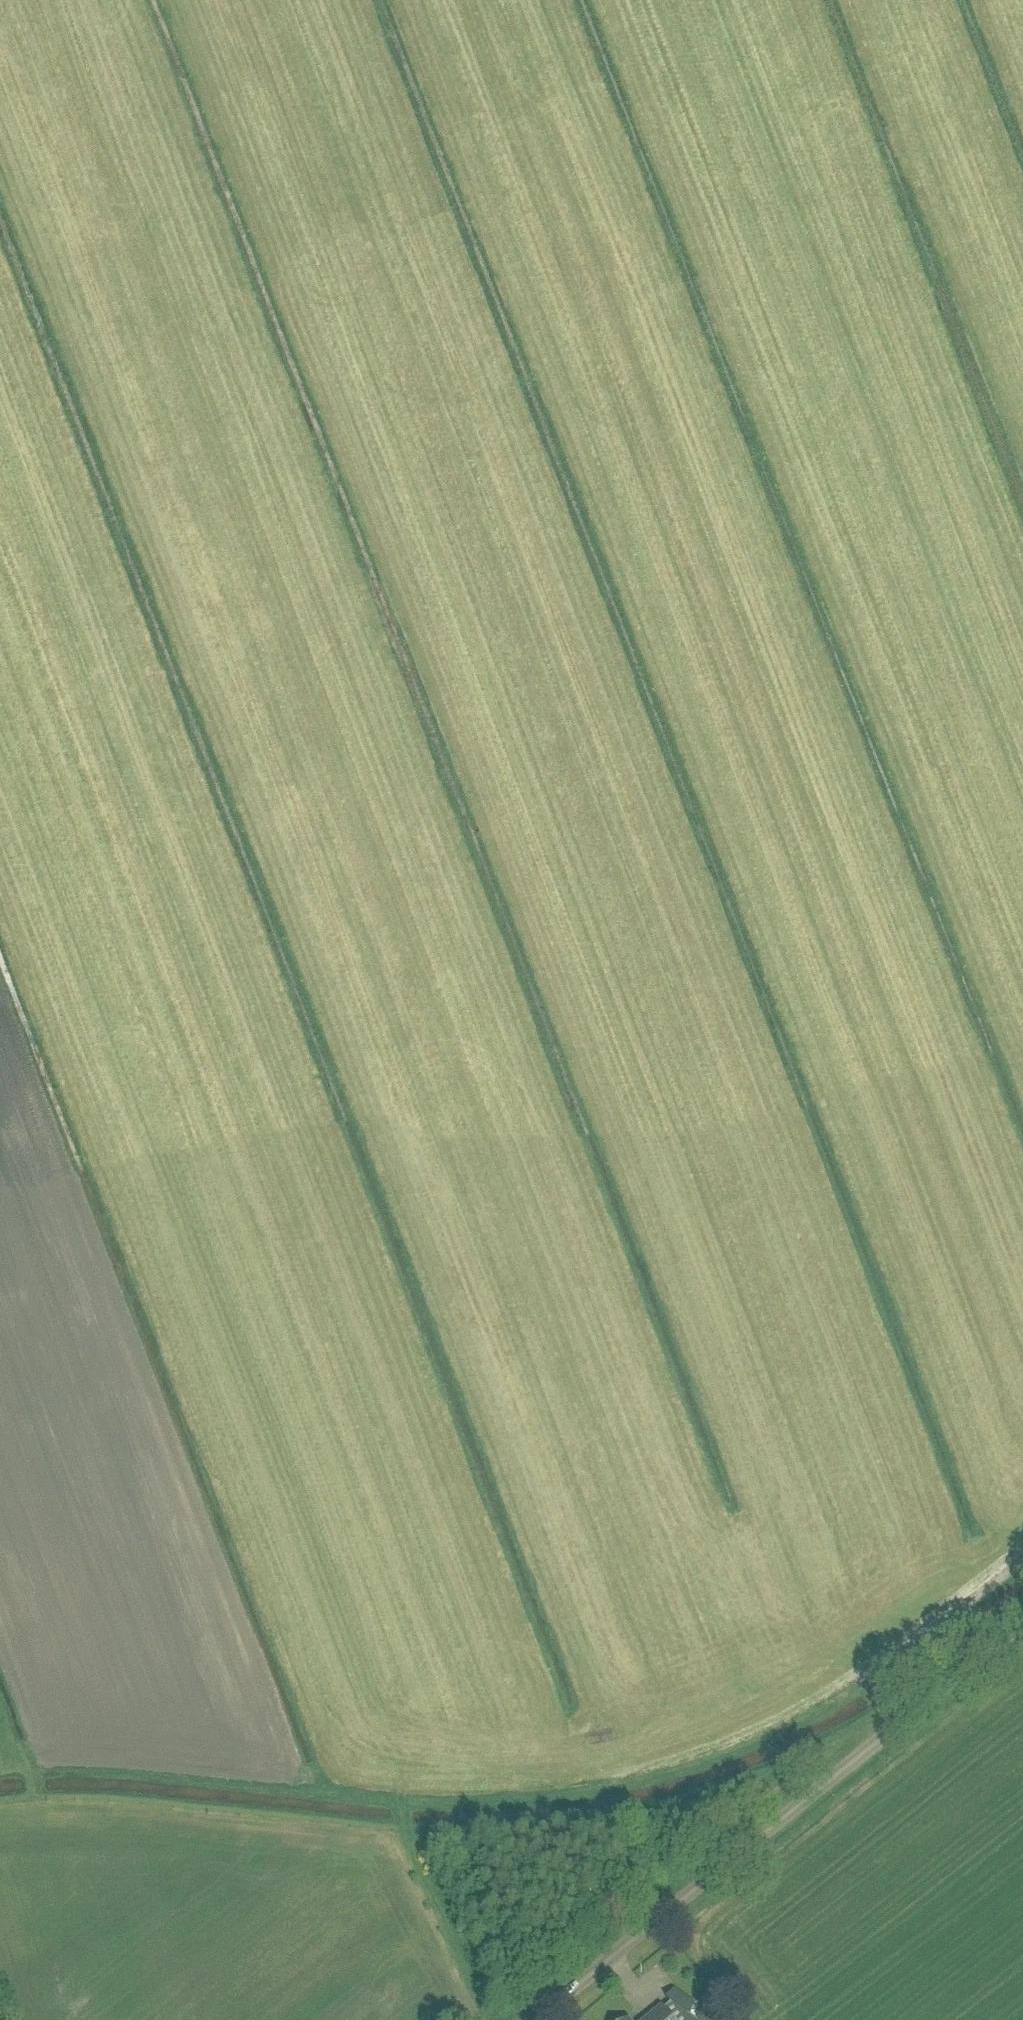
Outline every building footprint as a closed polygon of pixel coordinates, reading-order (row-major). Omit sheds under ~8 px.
[(650,2019),(670,2019),(663,2010),(650,2019)]
